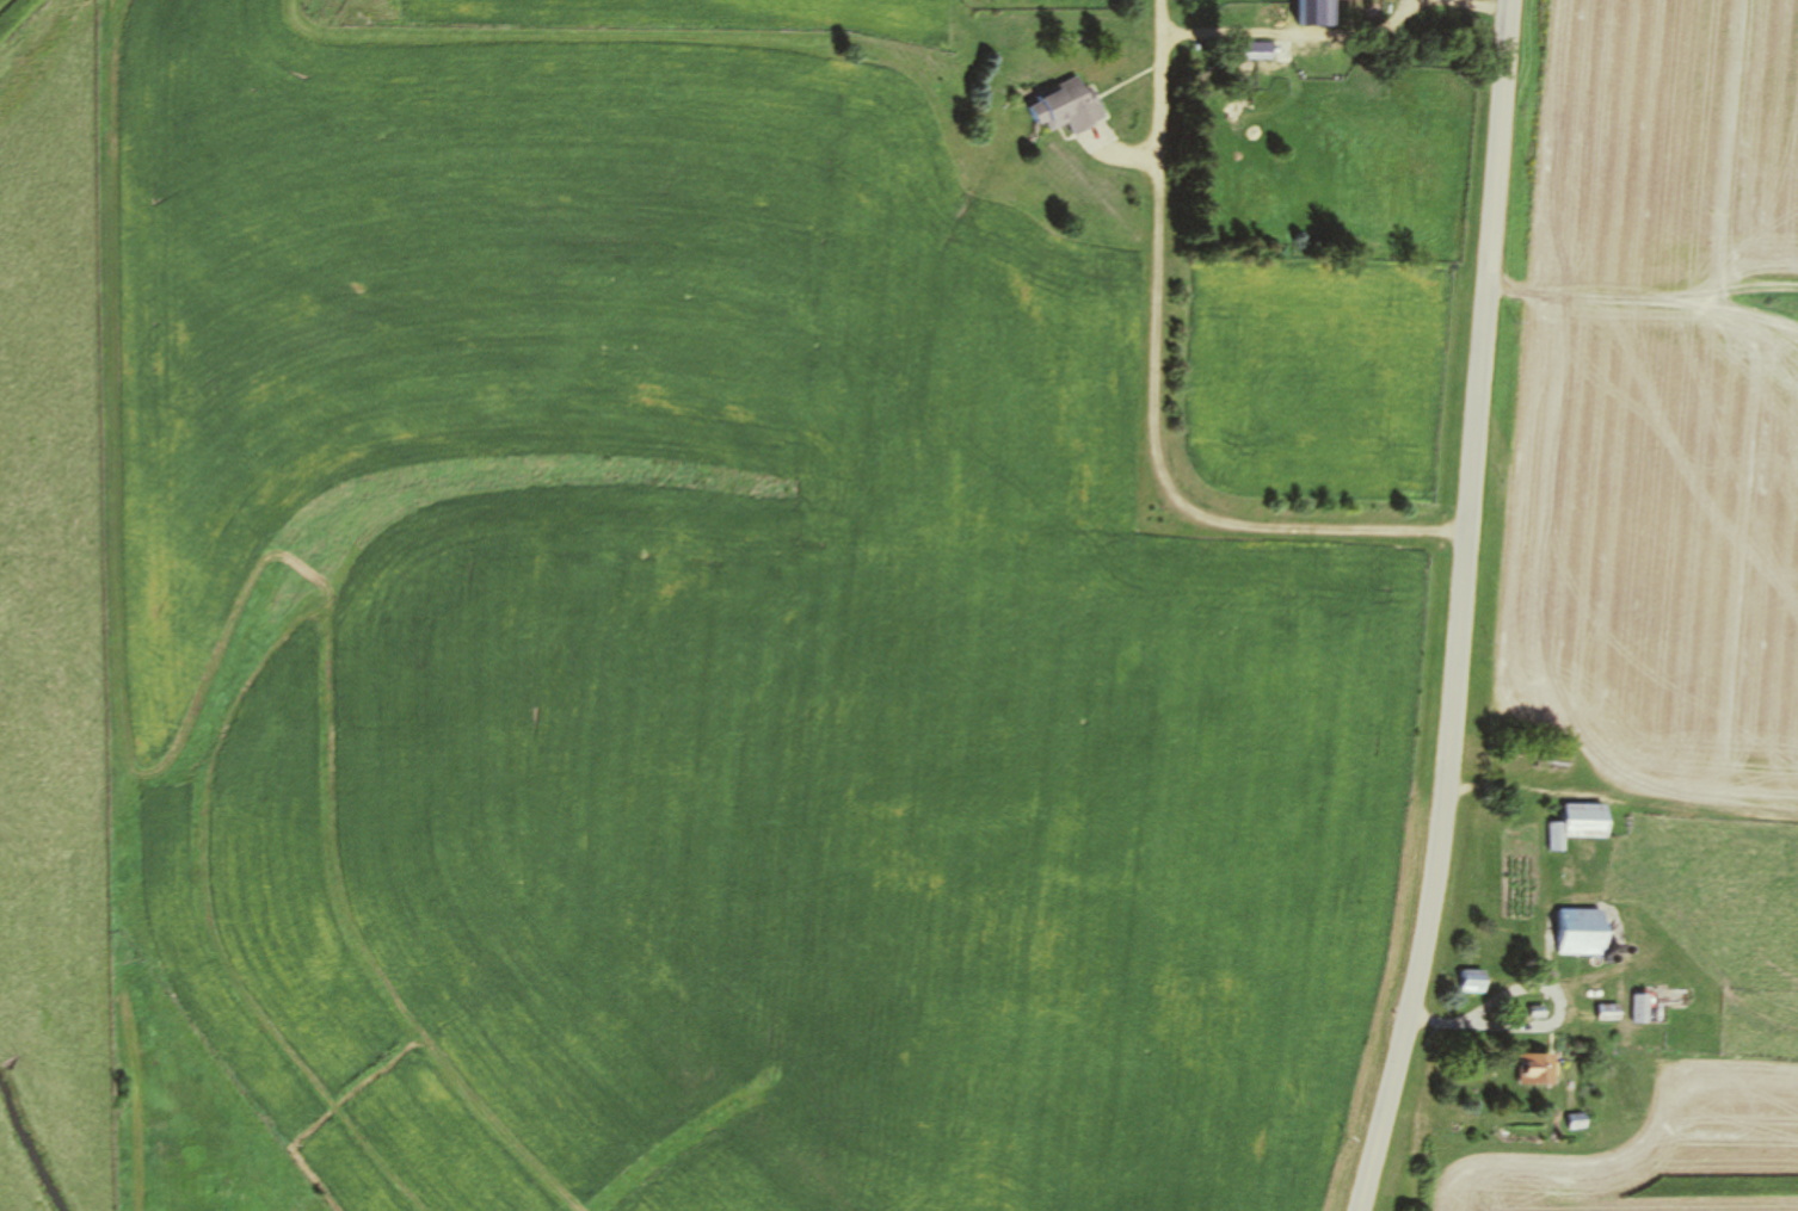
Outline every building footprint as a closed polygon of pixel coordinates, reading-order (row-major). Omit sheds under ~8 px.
[(1335,26),(1335,0),(1299,0),(1299,26),(1335,26)] [(1107,120),(1085,74),(1038,96),(1054,132),(1069,125),(1074,135),(1107,120)] [(1565,805),(1565,838),(1609,838),(1609,805),(1565,805)] [(1559,954),(1608,955),(1608,910),(1559,910),(1559,954)] [(1486,994),(1486,971),(1462,971),(1462,994),(1486,994)] [(1557,1086),(1557,1056),(1522,1056),(1522,1086),(1557,1086)] [(1570,1130),(1587,1130),(1587,1116),(1570,1116),(1570,1130)]
